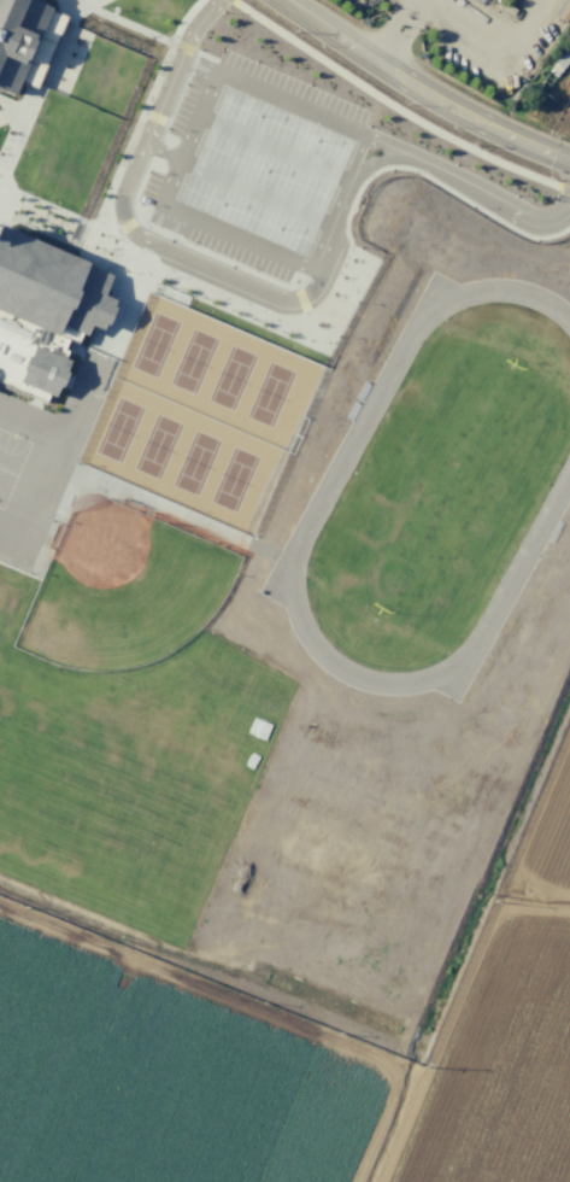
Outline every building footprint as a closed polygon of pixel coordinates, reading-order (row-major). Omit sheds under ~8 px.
[(32,0),(0,0),(0,91),(14,98),(52,8),(32,0)] [(563,22),(569,11),(569,5),(564,13),(559,10),(554,17),(563,22)] [(78,346),(108,274),(0,227),(0,312),(78,346)] [(45,403),(0,383),(0,312),(78,346),(71,363),(33,346),(18,381),(47,394),(45,403)] [(33,346),(71,363),(55,398),(47,394),(18,381),(33,346)]
